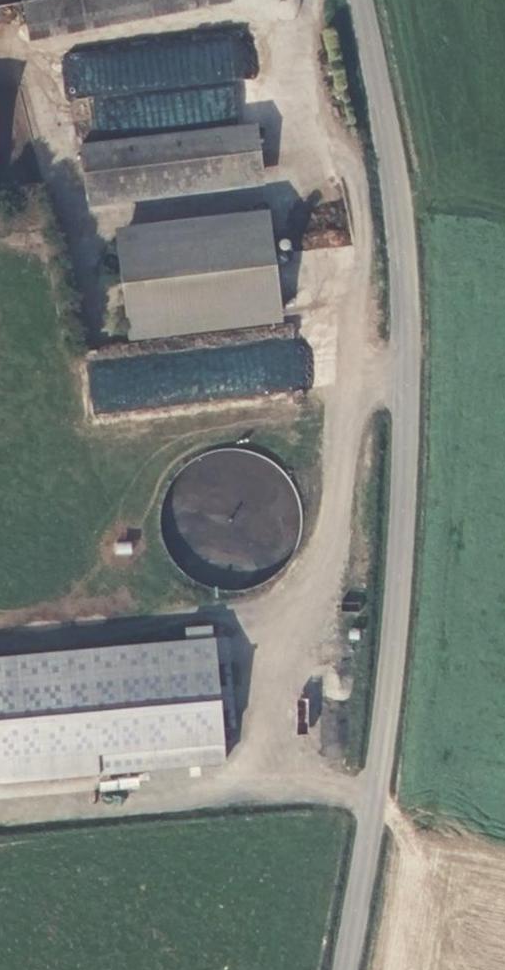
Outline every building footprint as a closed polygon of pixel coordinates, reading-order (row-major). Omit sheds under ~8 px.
[(25,40),(199,0),(17,0),(25,40)] [(264,170),(258,121),(82,141),(88,190),(264,170)] [(278,314),(268,229),(116,248),(126,333),(278,314)] [(181,562),(179,566),(228,586),(235,569),(280,568),(295,532),(294,530),(286,549),(275,544),(274,509),(250,510),(243,507),(249,493),(269,492),(274,480),(261,480),(242,472),(241,451),(189,453),(178,479),(181,562)] [(211,624),(185,626),(186,636),(212,634),(211,624)] [(162,753),(149,628),(123,631),(0,644),(0,770),(162,753)]
